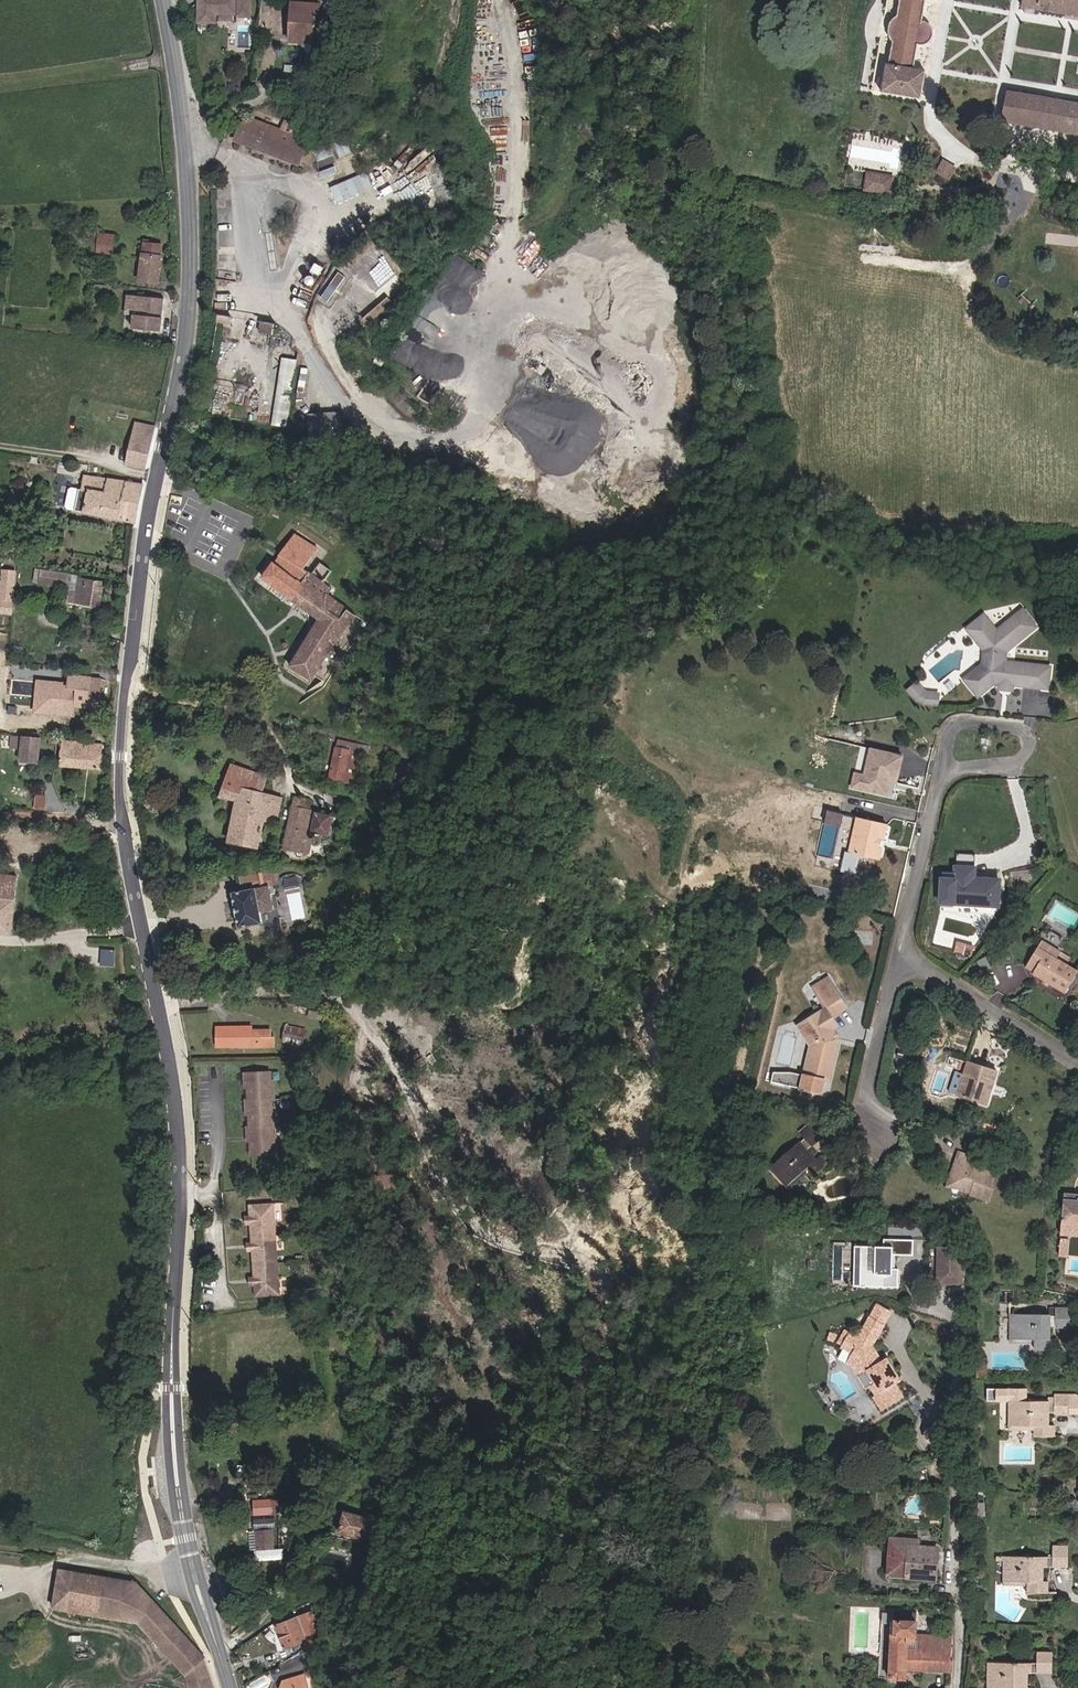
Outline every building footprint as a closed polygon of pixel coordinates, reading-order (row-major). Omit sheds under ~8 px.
[(199,21),(217,21),(216,12),(237,12),(237,15),(250,14),(250,0),(199,0),(199,21)] [(918,98),(923,70),(912,68),(916,47),(921,47),(926,45),(932,40),(934,35),(934,26),(929,20),(920,16),(924,0),(899,0),(897,13),(894,18),(890,23),(890,31),(892,43),(887,61),(885,61),(880,91),(918,98)] [(1017,3),(1077,14),(1077,0),(1017,0),(1017,3)] [(312,45),(321,7),(293,3),(289,42),(312,45)] [(216,100),(221,112),(250,98),(245,86),(216,100)] [(1002,120),(1077,133),(1077,101),(1006,90),(1002,120)] [(239,132),(236,140),(264,150),(262,155),(298,167),(307,143),(252,124),(239,132)] [(350,138),(314,144),(318,168),(339,164),(338,156),(352,153),(350,138)] [(234,146),(262,155),(264,150),(236,140),(234,146)] [(942,158),(935,171),(951,179),(958,166),(942,158)] [(322,175),(338,171),(337,165),(320,169),(322,175)] [(877,191),(880,174),(866,172),(863,188),(877,191)] [(884,192),(887,175),(880,174),(877,191),(884,192)] [(327,187),(332,199),(349,192),(344,180),(327,187)] [(29,238),(16,238),(16,249),(29,249),(29,238)] [(107,257),(109,239),(95,238),(92,255),(107,257)] [(133,284),(151,286),(155,260),(154,259),(155,250),(137,248),(133,284)] [(349,273),(339,267),(319,299),(329,305),(349,273)] [(395,309),(387,300),(362,322),(370,331),(395,309)] [(158,301),(129,301),(129,305),(124,305),(123,319),(133,319),(133,335),(157,335),(158,301)] [(235,319),(221,316),(220,325),(233,327),(235,319)] [(278,326),(265,324),(263,336),(276,338),(278,326)] [(288,430),(300,363),(285,360),(274,427),(288,430)] [(338,415),(310,417),(312,444),(343,442),(341,419),(338,415)] [(147,472),(155,429),(135,426),(127,467),(147,472)] [(77,494),(74,515),(134,525),(143,487),(82,480),(80,494),(77,494)] [(74,515),(77,494),(70,492),(67,494),(64,511),(66,514),(74,515)] [(293,536),(279,556),(300,571),(315,551),(293,536)] [(300,571),(279,556),(271,567),(258,559),(250,571),(321,620),(290,667),(309,680),(353,617),(332,601),(334,597),(329,593),(330,592),(324,587),(330,575),(319,566),(310,578),(300,571)] [(38,583),(60,586),(61,575),(39,572),(38,583)] [(9,618),(14,578),(3,576),(0,600),(0,616),(9,618)] [(77,583),(74,607),(97,609),(100,586),(77,583)] [(993,630),(981,614),(964,628),(981,650),(979,663),(978,674),(966,684),(975,695),(995,679),(997,679),(999,679),(1001,677),(1007,678),(1008,681),(1010,681),(1012,681),(1015,684),(1041,687),(1045,683),(1047,670),(1043,665),(1008,662),(1007,663),(1002,662),(1003,651),(1033,626),(1019,609),(993,630)] [(978,674),(979,663),(961,678),(966,684),(978,674)] [(100,680),(70,677),(69,690),(76,691),(74,706),(97,709),(100,680)] [(999,679),(997,679),(995,688),(1009,689),(1010,681),(1008,681),(1007,678),(1001,677),(999,679)] [(922,691),(914,681),(905,689),(913,699),(919,703),(934,705),(935,692),(922,691)] [(23,738),(21,752),(20,764),(37,765),(38,740),(23,738)] [(100,771),(102,746),(61,742),(59,768),(100,771)] [(325,778),(339,779),(342,749),(328,747),(325,778)] [(888,781),(890,772),(897,773),(901,756),(868,749),(863,775),(860,789),(885,795),(888,781)] [(392,771),(401,773),(405,758),(395,755),(392,771)] [(257,846),(264,820),(269,802),(258,799),(261,790),(265,776),(229,766),(219,797),(239,803),(229,838),(257,846)] [(895,782),(897,773),(890,772),(888,781),(895,782)] [(860,789),(863,775),(853,773),(850,787),(860,789)] [(269,802),(264,820),(275,824),(283,798),(261,790),(258,799),(269,802)] [(35,793),(34,807),(46,807),(47,794),(35,793)] [(285,848),(301,851),(308,812),(315,813),(317,803),(310,802),(311,799),(294,797),(285,848)] [(336,806),(317,803),(315,813),(314,821),(333,824),(336,806)] [(308,812),(301,851),(308,852),(314,821),(315,813),(308,812)] [(857,814),(856,819),(887,826),(888,822),(857,814)] [(887,826),(856,819),(849,851),(880,859),(887,826)] [(981,850),(962,848),(960,867),(947,866),(944,896),(1001,903),(1004,877),(982,875),(982,870),(979,869),(981,850)] [(239,926),(261,923),(260,912),(273,910),(271,894),(277,893),(274,875),(260,873),(241,875),(243,890),(234,892),(239,926)] [(11,932),(18,877),(0,875),(0,931),(11,932)] [(975,940),(958,936),(955,947),(973,952),(975,940)] [(1039,946),(1028,966),(1037,971),(1035,974),(1065,992),(1077,969),(1039,946)] [(268,976),(277,975),(275,959),(267,960),(268,976)] [(835,1029),(840,1025),(834,1016),(850,1006),(838,988),(824,996),(829,1006),(807,1022),(816,1039),(812,1043),(806,1075),(830,1081),(833,1070),(829,1069),(831,1060),(836,1060),(838,1047),(830,1032),(835,1029)] [(305,1025),(285,1021),(282,1035),(302,1039),(305,1025)] [(803,1024),(812,1043),(816,1039),(807,1022),(803,1024)] [(244,1030),(244,1026),(217,1026),(216,1044),(260,1044),(259,1043),(274,1042),(274,1034),(270,1034),(270,1026),(259,1027),(259,1030),(255,1030),(244,1030)] [(835,1029),(830,1032),(838,1047),(840,1040),(835,1029)] [(998,1073),(967,1063),(956,1096),(987,1107),(998,1073)] [(796,1084),(798,1072),(773,1067),(770,1079),(796,1084)] [(247,1154),(271,1153),(271,1135),(268,1135),(268,1126),(271,1126),(271,1108),(268,1108),(267,1099),(271,1099),(271,1081),(267,1081),(267,1072),(243,1072),(243,1081),(246,1081),(246,1099),(243,1099),(243,1108),(247,1108),(247,1126),(243,1126),(244,1135),(247,1135),(247,1154)] [(826,1143),(815,1124),(801,1134),(807,1143),(769,1171),(786,1195),(806,1181),(812,1188),(832,1174),(824,1162),(815,1166),(808,1156),(826,1143)] [(977,1159),(958,1153),(955,1161),(958,1162),(953,1177),(958,1187),(972,1191),(971,1193),(970,1195),(988,1201),(997,1175),(974,1167),(977,1159)] [(958,1162),(955,1161),(947,1186),(970,1195),(971,1193),(972,1191),(958,1187),(953,1177),(958,1162)] [(1065,1193),(1061,1237),(1070,1237),(1076,1231),(1077,1226),(1077,1194),(1065,1193)] [(273,1237),(271,1205),(247,1206),(247,1218),(244,1218),(244,1225),(247,1225),(248,1238),(273,1237)] [(274,1266),(273,1237),(248,1238),(248,1244),(245,1244),(245,1252),(249,1252),(249,1267),(274,1266)] [(1070,1240),(1062,1239),(1060,1257),(1068,1257),(1070,1240)] [(865,1285),(865,1274),(859,1274),(860,1245),(853,1245),(852,1285),(865,1285)] [(896,1286),(897,1267),(891,1267),(891,1246),(860,1245),(859,1274),(865,1274),(865,1285),(896,1286)] [(960,1248),(938,1247),(937,1281),(960,1281),(960,1248)] [(274,1266),(249,1267),(250,1280),(247,1280),(247,1287),(250,1287),(251,1299),(276,1298),(274,1266)] [(963,1308),(964,1294),(955,1294),(955,1308),(963,1308)] [(891,1308),(875,1300),(868,1314),(883,1322),(891,1308)] [(1068,1323),(1069,1302),(1051,1302),(1051,1313),(1007,1312),(1006,1340),(1030,1341),(1029,1350),(1055,1350),(1055,1335),(1049,1335),(1050,1323),(1068,1323)] [(880,1358),(871,1343),(883,1322),(868,1314),(867,1314),(856,1334),(848,1330),(844,1336),(840,1333),(838,1338),(842,1340),(839,1346),(842,1348),(846,1341),(854,1345),(850,1352),(858,1356),(865,1368),(872,1381),(868,1384),(874,1393),(876,1392),(885,1405),(902,1394),(895,1381),(900,1378),(886,1354),(880,1358)] [(858,1356),(850,1352),(845,1362),(850,1365),(856,1374),(865,1368),(858,1356)] [(984,1353),(974,1353),(974,1375),(984,1375),(984,1353)] [(1047,1416),(1053,1416),(1053,1418),(1077,1419),(1077,1401),(1075,1399),(1054,1398),(1054,1401),(1048,1400),(1048,1405),(1023,1404),(1023,1392),(984,1390),(983,1403),(1009,1404),(1008,1431),(1032,1432),(1032,1439),(1052,1439),(1052,1429),(1047,1429),(1047,1416)] [(874,1393),(872,1395),(880,1408),(885,1405),(876,1392),(874,1393)] [(281,1498),(260,1497),(259,1509),(280,1510),(281,1498)] [(386,1522),(343,1512),(339,1533),(382,1543),(386,1522)] [(254,1527),(272,1528),(272,1520),(254,1519),(254,1527)] [(274,1529),(259,1529),(258,1548),(274,1548),(274,1529)] [(922,1538),(894,1536),(891,1573),(909,1575),(909,1576),(939,1578),(941,1546),(922,1544),(922,1538)] [(1060,1562),(1060,1542),(1045,1543),(1044,1553),(995,1554),(995,1583),(1017,1584),(1017,1590),(1041,1590),(1041,1578),(1034,1578),(1034,1563),(1060,1562)] [(279,1570),(286,1573),(291,1563),(283,1559),(279,1570)] [(55,1611),(137,1623),(186,1678),(190,1687),(214,1687),(205,1659),(145,1582),(59,1571),(55,1611)] [(269,1589),(275,1592),(278,1590),(280,1585),(273,1581),(269,1589)] [(316,1635),(322,1634),(317,1612),(307,1615),(301,1617),(307,1634),(311,1632),(315,1632),(316,1635)] [(300,1616),(277,1625),(285,1646),(308,1638),(307,1634),(301,1617),(300,1616)] [(961,1630),(968,1631),(969,1616),(962,1617),(961,1630)] [(951,1661),(953,1637),(914,1633),(914,1621),(895,1619),(894,1636),(890,1636),(887,1679),(906,1681),(907,1670),(952,1673),(953,1661),(951,1661)] [(311,1657),(326,1653),(324,1646),(310,1650),(311,1657)] [(1019,1675),(1044,1675),(1044,1649),(1026,1649),(1026,1663),(983,1662),(983,1687),(1019,1687),(1019,1675)] [(291,1673),(293,1682),(288,1683),(289,1686),(290,1687),(310,1687),(306,1670),(291,1673)] [(293,1682),(291,1673),(285,1675),(282,1680),(284,1687),(289,1686),(288,1683),(293,1682)]
